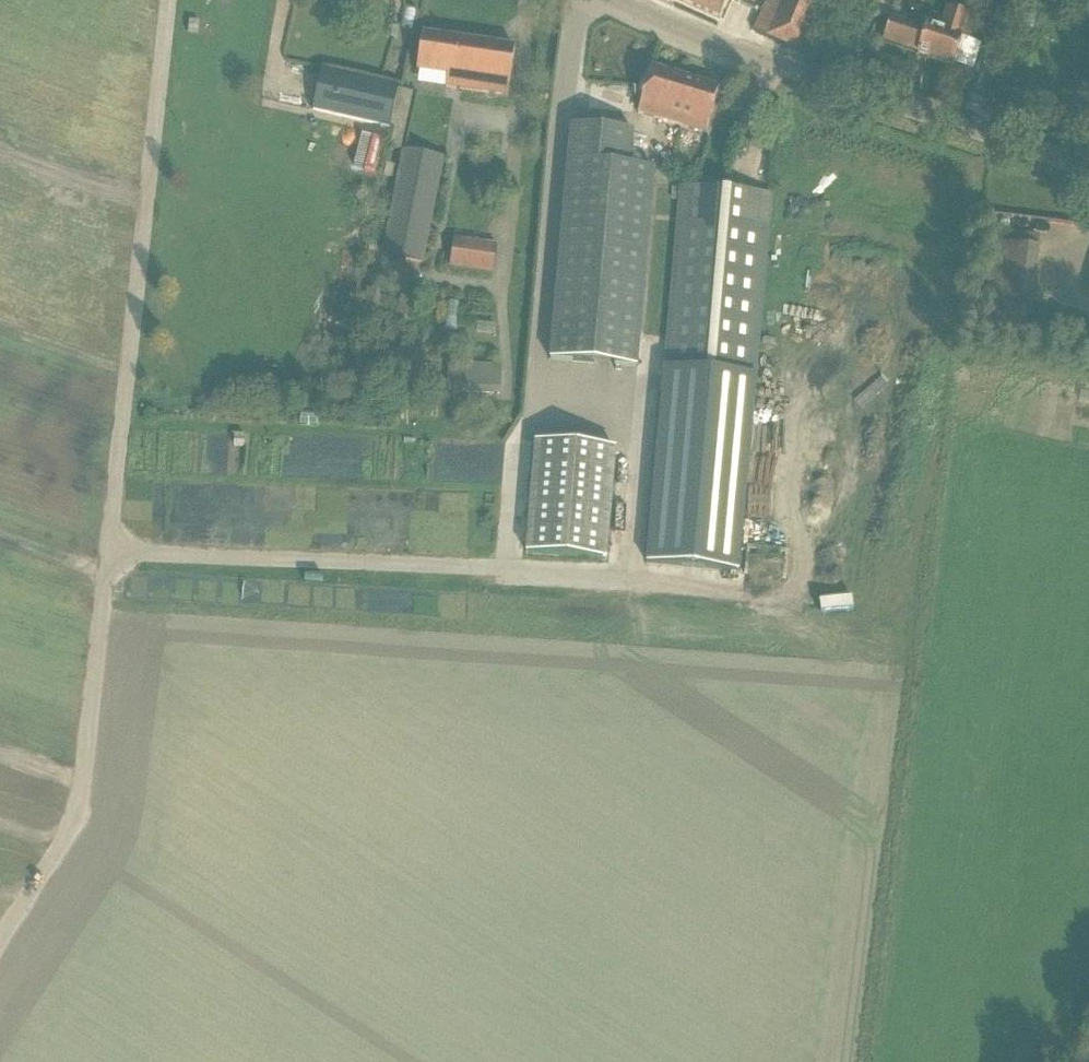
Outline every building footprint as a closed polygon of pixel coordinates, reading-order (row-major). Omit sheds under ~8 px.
[(720,20),(729,0),(676,0),(720,20)] [(762,13),(754,33),(812,58),(820,38),(837,0),(768,0),(762,13)] [(872,13),(876,0),(839,0),(839,1),(872,13)] [(953,67),(960,46),(962,39),(969,15),(947,8),(940,30),(926,26),(926,28),(891,18),(883,42),(918,53),(917,55),(953,67)] [(508,95),(511,71),(514,49),(422,35),(416,72),(449,77),(447,86),(508,95)] [(982,46),(962,39),(960,46),(953,67),(973,73),(982,46)] [(389,149),(400,151),(413,93),(398,90),(398,86),(322,66),(312,112),(388,130),(389,127),(394,128),(389,149)] [(637,115),(705,136),(719,90),(651,70),(637,115)] [(569,125),(549,360),(639,368),(656,168),(630,165),(633,130),(569,125)] [(381,254),(424,263),(444,159),(401,151),(381,254)] [(739,573),(756,375),(770,234),(773,196),(672,188),(671,200),(680,201),(665,367),(645,564),(739,573)] [(453,237),(449,270),(492,275),(496,243),(453,237)] [(1028,336),(1036,272),(1038,250),(994,245),(984,331),(1028,336)] [(497,396),(498,378),(498,364),(447,362),(447,394),(497,396)] [(524,555),(607,562),(615,449),(534,442),(524,555)]
